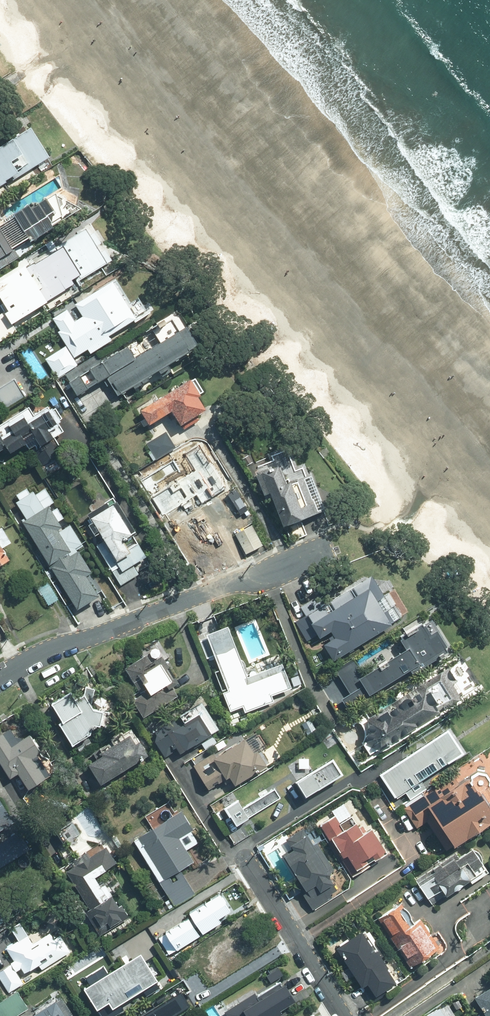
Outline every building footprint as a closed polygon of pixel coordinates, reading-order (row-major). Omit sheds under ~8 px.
[(31,132),(0,149),(0,188),(47,161),(31,132)] [(69,184),(0,224),(0,262),(86,212),(69,184)] [(89,227),(0,279),(0,303),(12,323),(112,265),(89,227)] [(137,319),(109,278),(47,320),(66,348),(45,362),(57,379),(78,365),(75,361),(137,319)] [(1,313),(0,314),(0,342),(14,333),(1,313)] [(205,350),(190,326),(132,359),(126,350),(69,382),(77,396),(108,378),(120,399),(205,350)] [(0,388),(0,404),(5,411),(28,395),(16,377),(0,388)] [(207,411),(191,383),(139,413),(147,427),(169,414),(177,428),(207,411)] [(29,406),(0,424),(0,452),(3,450),(8,457),(24,446),(37,468),(60,454),(51,438),(64,430),(51,409),(37,418),(29,406)] [(217,492),(189,449),(170,462),(166,456),(156,462),(163,472),(145,483),(170,522),(217,492)] [(289,455),(250,467),(259,497),(268,495),(278,528),(322,514),(308,468),(295,472),(289,455)] [(79,519),(119,585),(151,566),(111,500),(79,519)] [(46,506),(21,522),(75,608),(100,592),(46,506)] [(251,525),(235,531),(245,554),(261,547),(251,525)] [(9,562),(0,547),(0,568),(9,562)] [(371,566),(292,613),(308,640),(326,630),(331,638),(322,643),(332,659),(401,617),(371,566)] [(47,582),(36,588),(48,606),(58,600),(47,582)] [(325,675),(346,710),(449,649),(429,616),(401,632),(410,646),(362,675),(352,659),(325,675)] [(220,620),(195,629),(230,718),(294,693),(280,658),(241,674),(220,620)] [(185,689),(159,648),(122,670),(139,696),(130,702),(140,717),(185,689)] [(435,669),(364,714),(359,741),(367,754),(454,699),(435,669)] [(69,694),(47,705),(67,745),(91,733),(97,711),(87,708),(80,694),(72,698),(69,694)] [(191,704),(150,734),(170,761),(211,732),(191,704)] [(149,756),(132,727),(81,757),(98,786),(149,756)] [(243,730),(188,765),(207,794),(228,780),(236,785),(266,765),(243,730)] [(445,732),(378,776),(392,797),(459,753),(445,732)] [(0,737),(0,762),(19,795),(52,777),(27,734),(13,742),(8,733),(0,737)] [(402,807),(416,828),(425,822),(445,852),(489,823),(489,767),(481,755),(402,807)] [(329,758),(292,780),(301,796),(338,774),(329,758)] [(234,799),(222,806),(234,825),(278,797),(272,787),(239,808),(234,799)] [(11,822),(0,805),(0,829),(11,822)] [(195,831),(179,807),(131,837),(172,903),(189,893),(176,872),(193,862),(179,841),(195,831)] [(346,807),(317,826),(350,877),(387,854),(369,825),(361,830),(346,807)] [(307,826),(275,845),(312,908),(343,889),(307,826)] [(27,850),(20,839),(8,846),(0,833),(0,867),(27,850)] [(116,865),(102,843),(63,868),(103,930),(125,916),(99,875),(116,865)] [(466,848),(414,886),(432,910),(483,872),(466,848)] [(391,903),(371,918),(408,969),(437,948),(416,919),(407,925),(391,903)] [(72,955),(56,928),(32,942),(28,936),(5,950),(12,961),(0,968),(0,979),(9,993),(72,955)] [(358,931),(333,945),(366,1003),(391,989),(358,931)] [(252,968),(230,936),(197,958),(219,990),(252,968)] [(80,988),(99,1015),(100,1015),(156,980),(136,951),(80,988)] [(178,981),(163,991),(173,1009),(189,999),(178,981)] [(229,989),(214,998),(225,1015),(240,1007),(229,989)] [(480,995),(489,1013),(489,989),(480,995)] [(0,1000),(0,1015),(16,1015),(26,1009),(14,991),(0,1000)] [(276,992),(239,1015),(283,1015),(289,1012),(276,992)] [(54,1003),(34,1015),(62,1015),(54,1003)] [(415,1015),(441,1015),(433,1004),(415,1015)]
